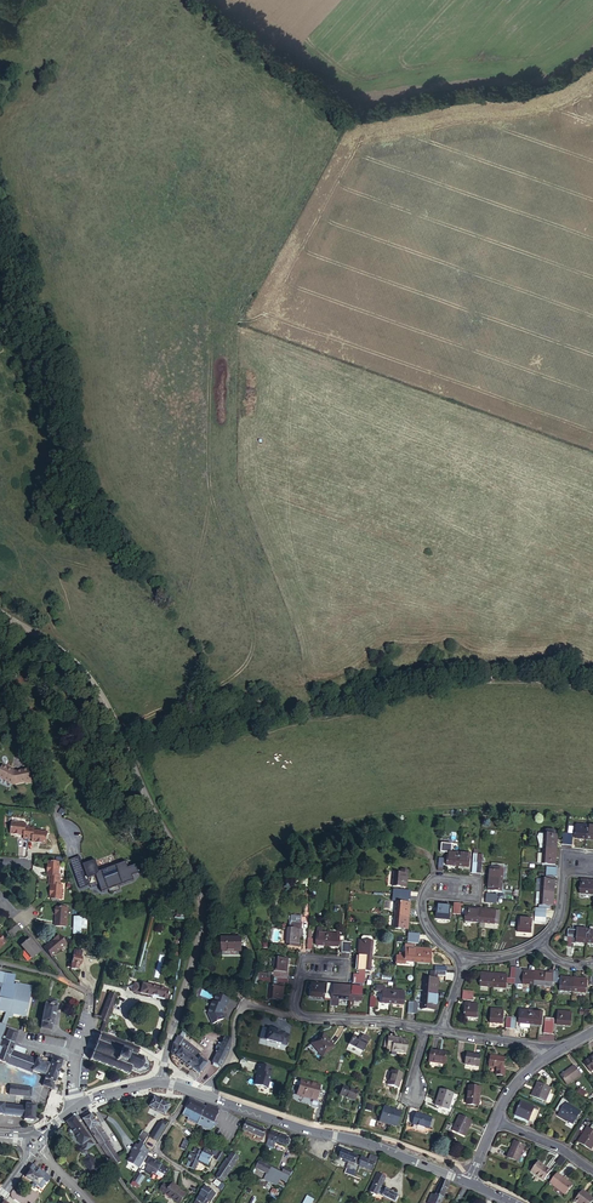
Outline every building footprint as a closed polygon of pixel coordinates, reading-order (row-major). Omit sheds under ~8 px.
[(34,783),(31,767),(0,773),(2,783),(9,782),(9,787),(34,783)] [(27,825),(13,823),(11,835),(25,836),(25,839),(29,840),(31,829),(26,828),(27,825)] [(586,840),(588,826),(582,826),(582,827),(576,826),(575,839),(586,840)] [(35,829),(31,829),(29,840),(33,840),(33,843),(47,844),(49,833),(35,831),(35,829)] [(544,834),(543,849),(555,850),(555,841),(557,841),(557,835),(544,834)] [(555,850),(543,849),(542,864),(555,865),(556,858),(554,858),(555,850)] [(446,866),(458,867),(459,853),(453,853),(453,854),(448,853),(446,866)] [(459,853),(458,867),(469,867),(471,855),(465,855),(465,854),(459,853)] [(81,857),(71,860),(80,888),(90,885),(91,887),(99,885),(102,893),(135,882),(133,876),(140,873),(137,865),(129,868),(127,863),(100,872),(96,861),(84,865),(81,857)] [(49,882),(60,882),(60,878),(59,877),(59,864),(48,863),(47,877),(49,877),(49,882)] [(490,868),(490,874),(492,874),(491,879),(502,880),(503,869),(491,868),(490,868)] [(392,886),(404,887),(404,879),(407,880),(407,871),(401,870),(401,873),(393,873),(392,886)] [(311,876),(296,879),(296,884),(306,884),(305,887),(310,888),(311,876)] [(502,880),(491,879),(491,885),(488,885),(488,891),(501,892),(502,880)] [(552,887),(553,880),(545,879),(541,879),(540,892),(554,893),(554,887),(552,887)] [(587,883),(587,881),(580,880),(579,894),(592,895),(592,883),(587,883)] [(60,882),(49,882),(49,886),(51,887),(50,900),(62,901),(63,887),(60,887),(60,882)] [(540,892),(539,905),(539,906),(550,907),(551,907),(552,899),(553,899),(554,893),(540,892)] [(407,911),(407,903),(395,903),(395,916),(408,917),(409,912),(407,911)] [(445,908),(437,907),(436,919),(450,920),(451,907),(445,906),(445,908)] [(68,908),(57,908),(56,927),(67,927),(68,908)] [(465,922),(480,923),(481,911),(473,911),(473,909),(466,908),(465,922)] [(481,911),(480,923),(495,924),(496,910),(490,910),(490,912),(481,911)] [(408,917),(395,916),(393,929),(405,930),(406,922),(408,922),(408,917)] [(525,919),(518,919),(517,932),(531,933),(532,921),(525,921),(525,919)] [(301,922),(290,922),(289,922),(288,929),(287,929),(286,944),(300,945),(301,939),(299,939),(299,930),(302,930),(302,923),(301,922)] [(13,939),(22,931),(17,925),(8,933),(13,939)] [(587,944),(588,930),(582,930),(582,931),(576,930),(576,937),(575,943),(587,944)] [(327,946),(328,933),(323,932),(323,934),(316,934),(315,946),(327,946)] [(334,933),(328,933),(327,946),(338,947),(340,935),(334,935),(334,933)] [(67,945),(59,937),(44,949),(52,958),(67,945)] [(241,938),(222,939),(222,951),(236,950),(236,951),(241,951),(241,938)] [(32,960),(40,953),(29,940),(24,944),(28,948),(24,950),(32,960)] [(359,956),(372,957),(373,942),(371,942),(361,941),(359,941),(358,947),(360,947),(359,956)] [(416,963),(418,949),(412,949),(412,951),(405,950),(404,962),(416,963)] [(423,949),(418,949),(416,963),(430,964),(431,952),(423,951),(423,949)] [(71,966),(70,970),(78,971),(79,965),(80,965),(83,952),(74,950),(71,966)] [(370,972),(372,957),(359,956),(358,965),(357,965),(356,971),(358,971),(358,973),(359,973),(359,975),(353,975),(353,979),(364,980),(364,972),(370,972)] [(274,958),(273,979),(277,979),(288,980),(288,975),(289,972),(287,972),(287,967),(286,966),(286,959),(274,958)] [(494,974),(493,988),(506,989),(507,983),(514,984),(516,968),(511,968),(511,977),(510,979),(507,979),(507,977),(500,976),(500,975),(494,974)] [(516,968),(514,984),(519,984),(519,979),(523,979),(522,984),(534,985),(534,974),(530,973),(530,971),(520,971),(521,968),(516,968)] [(446,977),(446,972),(435,972),(430,971),(430,978),(424,978),(423,991),(437,992),(437,986),(436,986),(436,976),(446,977)] [(534,974),(534,985),(545,986),(548,987),(548,982),(549,974),(549,971),(546,971),(546,972),(540,972),(540,974),(534,974)] [(2,986),(0,997),(0,1005),(7,1007),(15,1008),(26,1011),(33,980),(18,977),(15,987),(12,986),(14,977),(0,974),(0,983),(3,983),(2,986)] [(480,987),(493,988),(494,974),(489,974),(488,975),(480,975),(480,987)] [(560,991),(573,992),(574,978),(569,978),(568,980),(561,979),(560,983),(560,991)] [(574,978),(573,992),(586,993),(587,981),(580,981),(580,979),(574,978)] [(336,985),(331,984),(330,995),(330,1001),(329,1006),(337,1007),(337,1000),(338,1000),(339,987),(336,986),(336,985)] [(350,989),(349,1001),(361,1002),(363,985),(356,984),(352,984),(354,984),(356,988),(356,990),(350,989)] [(166,1001),(169,991),(143,985),(143,986),(141,986),(139,994),(149,997),(148,999),(152,1000),(153,998),(166,1001)] [(318,987),(310,986),(309,997),(322,999),(324,987),(324,985),(318,985),(318,987)] [(283,987),(274,987),(273,1000),(280,1000),(281,992),(283,992),(283,987)] [(338,1000),(349,1001),(350,989),(345,989),(345,987),(339,987),(338,1000)] [(84,994),(66,988),(63,998),(80,1005),(84,994)] [(381,1004),(392,1004),(393,990),(387,990),(387,991),(384,991),(382,990),(381,993),(381,1004)] [(393,990),(392,1004),(403,1005),(404,993),(399,992),(399,991),(393,990)] [(437,992),(423,991),(422,1004),(434,1005),(435,997),(437,997),(437,992)] [(229,997),(217,993),(214,1002),(212,1001),(209,1008),(210,1008),(208,1015),(213,1024),(225,1017),(222,1013),(221,1012),(223,1005),(226,1006),(229,997)] [(100,1032),(103,1032),(116,997),(110,994),(100,1019),(102,1023),(100,1032)] [(56,1007),(57,1001),(47,999),(46,1005),(45,1005),(43,1013),(42,1013),(41,1016),(43,1016),(41,1024),(42,1024),(41,1029),(51,1031),(52,1026),(53,1026),(57,1007),(56,1007)] [(477,1018),(477,1014),(478,1004),(472,1004),(472,1006),(464,1005),(463,1017),(477,1018)] [(15,1008),(7,1007),(4,1019),(8,1020),(11,1012),(14,1012),(15,1008)] [(497,1010),(491,1009),(489,1023),(503,1024),(504,1012),(497,1012),(497,1010)] [(530,1029),(530,1025),(531,1011),(526,1010),(525,1012),(519,1011),(518,1023),(520,1024),(519,1027),(520,1028),(530,1029)] [(537,1011),(531,1011),(530,1025),(541,1026),(543,1013),(537,1012),(537,1011)] [(564,1014),(558,1013),(556,1025),(570,1026),(572,1012),(564,1012),(564,1014)] [(8,1020),(4,1019),(0,1017),(0,1042),(8,1020)] [(9,1044),(13,1046),(18,1034),(9,1030),(6,1038),(10,1039),(9,1044)] [(273,1030),(269,1042),(291,1048),(294,1036),(288,1035),(288,1034),(284,1033),(284,1032),(277,1031),(273,1030)] [(323,1034),(311,1044),(322,1057),(334,1047),(323,1034)] [(100,1035),(90,1060),(129,1075),(131,1071),(140,1074),(144,1072),(146,1073),(149,1071),(151,1066),(150,1062),(148,1062),(147,1058),(137,1055),(139,1050),(100,1035)] [(359,1048),(363,1050),(369,1039),(362,1035),(360,1040),(353,1036),(348,1045),(358,1050),(359,1048)] [(182,1039),(178,1036),(176,1040),(174,1042),(174,1043),(173,1044),(170,1053),(191,1069),(196,1062),(195,1060),(178,1047),(182,1039)] [(4,1037),(3,1039),(0,1047),(0,1062),(7,1065),(12,1051),(24,1056),(26,1050),(13,1046),(9,1044),(10,1039),(6,1038),(4,1037)] [(212,1063),(219,1067),(227,1052),(228,1052),(229,1048),(231,1044),(231,1040),(224,1037),(212,1063)] [(402,1040),(388,1038),(386,1051),(406,1053),(407,1041),(402,1040)] [(200,1053),(182,1039),(178,1047),(195,1060),(198,1056),(200,1053)] [(19,1069),(24,1056),(12,1051),(7,1065),(19,1069)] [(447,1053),(431,1051),(429,1062),(446,1065),(447,1053)] [(481,1056),(467,1053),(465,1065),(479,1067),(481,1056)] [(43,1086),(52,1089),(54,1084),(62,1065),(61,1065),(63,1060),(51,1055),(49,1061),(51,1062),(50,1065),(46,1064),(37,1060),(36,1060),(32,1072),(46,1077),(44,1080),(45,1081),(43,1086)] [(31,1073),(32,1072),(36,1060),(24,1056),(19,1069),(31,1073)] [(505,1058),(491,1056),(489,1067),(497,1069),(503,1069),(505,1058)] [(196,1062),(191,1069),(198,1074),(206,1064),(204,1062),(199,1058),(196,1062)] [(589,1059),(583,1063),(590,1072),(592,1070),(592,1065),(589,1059)] [(574,1066),(560,1076),(566,1085),(580,1075),(574,1066)] [(269,1079),(272,1071),(260,1067),(258,1075),(260,1076),(259,1080),(258,1081),(255,1089),(266,1092),(270,1080),(269,1079)] [(505,1070),(497,1069),(496,1075),(504,1077),(505,1070)] [(402,1074),(392,1071),(387,1085),(398,1088),(402,1074)] [(300,1080),(297,1093),(310,1096),(310,1099),(315,1101),(319,1085),(300,1080)] [(534,1090),(532,1096),(545,1101),(551,1088),(538,1083),(536,1090),(534,1090)] [(31,1097),(25,1096),(27,1088),(10,1086),(10,1088),(0,1087),(0,1094),(15,1095),(14,1102),(30,1104),(31,1097)] [(357,1093),(343,1087),(339,1095),(353,1101),(357,1093)] [(480,1088),(469,1087),(467,1104),(478,1106),(480,1088)] [(584,1098),(587,1093),(580,1089),(577,1094),(584,1098)] [(454,1094),(441,1090),(436,1106),(449,1110),(454,1094)] [(562,1098),(555,1110),(559,1113),(558,1115),(565,1120),(566,1119),(573,1124),(580,1112),(565,1103),(566,1101),(562,1098)] [(166,1115),(170,1106),(156,1099),(151,1108),(166,1115)] [(191,1101),(190,1100),(190,1101),(186,1109),(202,1116),(206,1108),(191,1101)] [(521,1101),(515,1115),(521,1118),(522,1117),(529,1119),(528,1121),(533,1123),(538,1111),(533,1109),(534,1107),(521,1101)] [(35,1106),(25,1105),(25,1108),(0,1104),(0,1115),(24,1118),(24,1120),(33,1121),(35,1106)] [(207,1105),(206,1108),(202,1116),(206,1118),(204,1122),(213,1126),(219,1114),(219,1110),(207,1105)] [(202,1116),(186,1109),(182,1116),(188,1119),(188,1121),(198,1126),(200,1120),(202,1116)] [(389,1111),(383,1109),(379,1122),(387,1124),(387,1123),(390,1124),(390,1125),(396,1127),(401,1112),(389,1109),(389,1111)] [(433,1119),(417,1114),(414,1125),(430,1129),(433,1119)] [(110,1141),(92,1115),(83,1120),(115,1166),(121,1162),(112,1148),(114,1147),(111,1143),(109,1145),(107,1143),(110,1141)] [(472,1121),(460,1116),(453,1131),(465,1137),(472,1121)] [(75,1117),(67,1123),(85,1147),(87,1150),(95,1145),(75,1117)] [(166,1127),(168,1123),(163,1120),(161,1124),(160,1123),(151,1138),(157,1141),(166,1127)] [(264,1139),(267,1131),(247,1123),(244,1131),(264,1139)] [(579,1143),(590,1149),(592,1145),(592,1126),(592,1125),(589,1129),(587,1127),(581,1136),(583,1137),(579,1143)] [(143,1132),(139,1139),(143,1144),(149,1135),(143,1132)] [(289,1138),(271,1132),(267,1145),(274,1148),(276,1143),(286,1146),(287,1145),(289,1146),(291,1140),(289,1139),(289,1138)] [(186,1151),(190,1142),(185,1140),(181,1148),(186,1151)] [(514,1141),(507,1157),(518,1162),(524,1146),(514,1141)] [(144,1145),(142,1148),(149,1154),(150,1153),(144,1145)] [(305,1154),(329,1156),(330,1147),(306,1145),(305,1154)] [(131,1164),(139,1170),(149,1154),(142,1148),(140,1147),(135,1154),(136,1155),(131,1162),(131,1164)] [(208,1166),(212,1158),(202,1154),(203,1152),(195,1148),(193,1152),(196,1153),(192,1162),(189,1161),(188,1165),(190,1166),(189,1168),(195,1170),(199,1162),(208,1166)] [(349,1164),(347,1169),(356,1171),(358,1165),(359,1166),(362,1159),(343,1151),(340,1159),(345,1160),(350,1162),(349,1164)] [(215,1159),(220,1163),(225,1154),(221,1152),(217,1157),(215,1159)] [(225,1180),(239,1158),(231,1153),(229,1155),(231,1156),(228,1160),(227,1160),(220,1170),(221,1171),(218,1176),(225,1180)] [(99,1167),(94,1160),(91,1156),(83,1162),(92,1173),(95,1171),(99,1167)] [(369,1161),(362,1158),(362,1159),(359,1166),(373,1171),(378,1158),(371,1156),(369,1161)] [(561,1168),(566,1160),(561,1157),(556,1165),(561,1168)] [(95,1158),(94,1160),(99,1167),(95,1171),(96,1173),(102,1168),(95,1158)] [(166,1176),(170,1169),(151,1159),(147,1166),(148,1166),(145,1172),(151,1175),(154,1169),(166,1176)] [(256,1168),(268,1174),(272,1167),(260,1161),(256,1168)] [(538,1161),(531,1171),(544,1180),(550,1171),(546,1167),(545,1168),(542,1165),(538,1161)] [(31,1164),(27,1169),(30,1171),(25,1177),(33,1183),(37,1186),(38,1186),(42,1180),(46,1183),(50,1178),(50,1177),(38,1169),(31,1164)] [(287,1182),(290,1176),(283,1173),(272,1167),(268,1174),(279,1180),(280,1179),(287,1182)] [(283,1173),(290,1176),(293,1171),(286,1167),(283,1173)] [(142,1175),(137,1173),(133,1180),(139,1184),(141,1181),(139,1179),(142,1175)] [(386,1190),(387,1190),(382,1187),(387,1178),(379,1173),(373,1183),(375,1184),(371,1191),(378,1195),(378,1194),(383,1196),(386,1190)] [(557,1173),(549,1184),(564,1195),(572,1185),(567,1181),(566,1182),(563,1180),(564,1178),(557,1173)] [(41,1189),(46,1183),(42,1180),(38,1186),(41,1189)] [(443,1180),(436,1196),(432,1195),(429,1202),(442,1202),(451,1183),(443,1180)] [(175,1201),(178,1202),(181,1202),(187,1194),(179,1188),(173,1183),(166,1193),(176,1200),(175,1201)] [(194,1202),(210,1202),(216,1194),(212,1191),(213,1190),(206,1185),(203,1186),(202,1188),(204,1189),(194,1202)] [(386,1190),(383,1196),(396,1202),(399,1197),(394,1194),(394,1193),(393,1191),(392,1193),(387,1190),(386,1190)] [(574,1201),(576,1202),(591,1202),(592,1200),(592,1198),(586,1194),(587,1193),(582,1190),(574,1201)] [(165,1194),(175,1201),(176,1200),(166,1193),(165,1194)]
